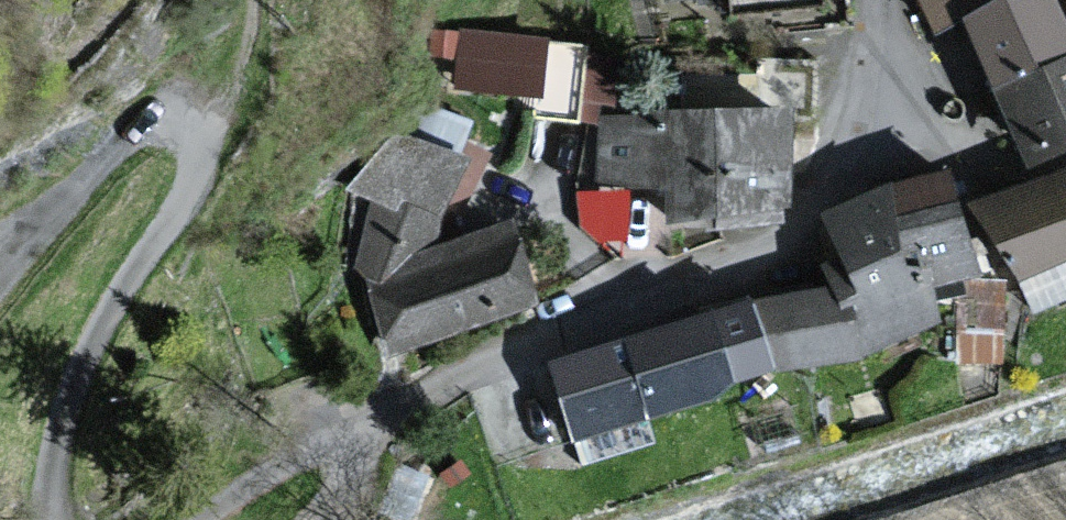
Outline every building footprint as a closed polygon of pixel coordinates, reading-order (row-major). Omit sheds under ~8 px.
[(651,9),(806,0),(651,0),(651,9)] [(948,21),(988,0),(911,0),(928,32),(948,21)] [(986,93),(1065,50),(1065,44),(1042,0),(988,0),(948,21),(986,93)] [(583,47),(459,34),(453,91),(534,99),(532,117),(592,123),(594,105),(609,106),(613,60),(582,57),(583,47)] [(986,93),(1028,170),(1065,150),(1065,50),(986,93)] [(792,219),(794,116),(601,112),(600,187),(671,188),(671,216),(792,219)] [(396,138),(340,186),(374,198),(435,220),(457,160),(396,138)] [(964,206),(1008,274),(1065,258),(1065,175),(964,206)] [(875,198),(890,252),(956,233),(941,179),(875,198)] [(374,198),(351,262),(354,263),(386,355),(526,308),(499,227),(423,253),(435,220),(374,198)] [(831,262),(817,266),(823,287),(828,306),(842,302),(856,350),(933,328),(926,303),(916,268),(896,273),(890,252),(875,198),(866,201),(817,214),(831,262)] [(955,282),(969,278),(956,233),(890,252),(896,273),(916,268),(926,303),(958,294),(955,282)] [(748,308),(767,376),(856,350),(842,302),(828,306),(823,287),(748,308)] [(724,402),(721,389),(767,376),(748,308),(745,298),(602,339),(606,351),(553,366),(573,437),(640,419),(642,425),(724,402)]
